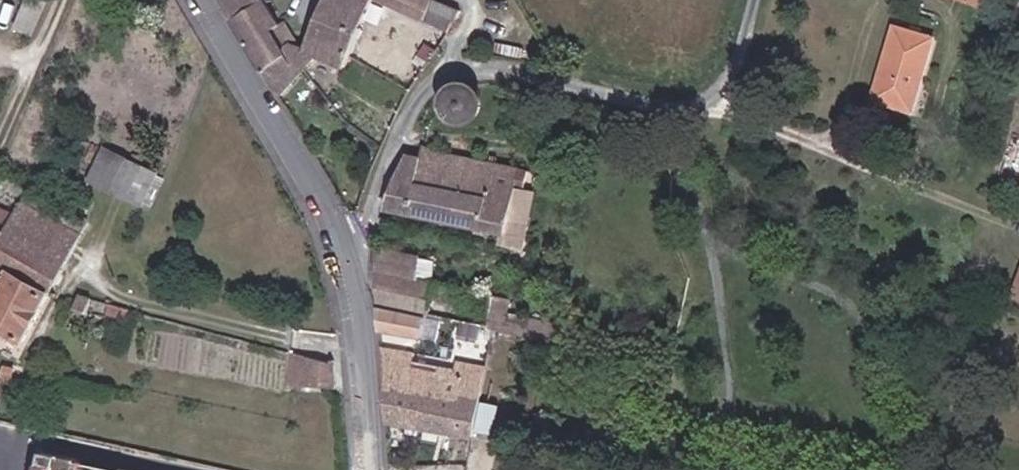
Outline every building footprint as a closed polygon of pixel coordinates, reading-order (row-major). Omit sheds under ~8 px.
[(33,23),(43,0),(26,0),(18,18),(33,23)] [(277,96),(319,55),(344,66),(375,0),(328,0),(307,44),(302,44),(291,26),(285,30),(267,0),(221,0),(277,96)] [(450,32),(462,9),(442,0),(379,0),(450,32)] [(28,34),(33,23),(18,18),(15,28),(28,34)] [(940,37),(903,27),(881,99),(919,110),(940,37)] [(448,92),(443,97),(440,103),(439,109),(441,116),(446,121),(452,124),(459,124),(465,122),(470,118),(473,112),(474,105),(472,99),(467,94),(461,91),(455,90),(448,92)] [(521,250),(533,193),(524,190),(528,171),(502,166),(503,158),(494,156),(492,164),(428,150),(422,143),(418,155),(407,153),(402,167),(386,208),(498,233),(496,245),(521,250)] [(141,202),(155,168),(109,146),(94,180),(141,202)] [(0,243),(0,324),(24,337),(82,230),(25,198),(7,229),(0,243)] [(484,332),(490,299),(432,285),(414,281),(420,254),(381,244),(376,271),(378,306),(426,317),(472,329),(484,332)] [(484,332),(499,336),(507,303),(490,299),(484,332)] [(94,302),(89,316),(112,322),(115,307),(94,302)] [(426,317),(378,306),(380,337),(419,345),(426,317)] [(481,344),(484,332),(472,329),(470,341),(481,344)] [(472,438),(483,386),(410,369),(413,356),(381,348),(386,422),(472,438)] [(287,388),(334,389),(334,365),(293,354),(287,388)] [(1,376),(10,378),(13,368),(3,367),(1,376)] [(500,407),(480,403),(476,433),(495,437),(500,407)] [(35,453),(31,469),(112,469),(35,453)]
